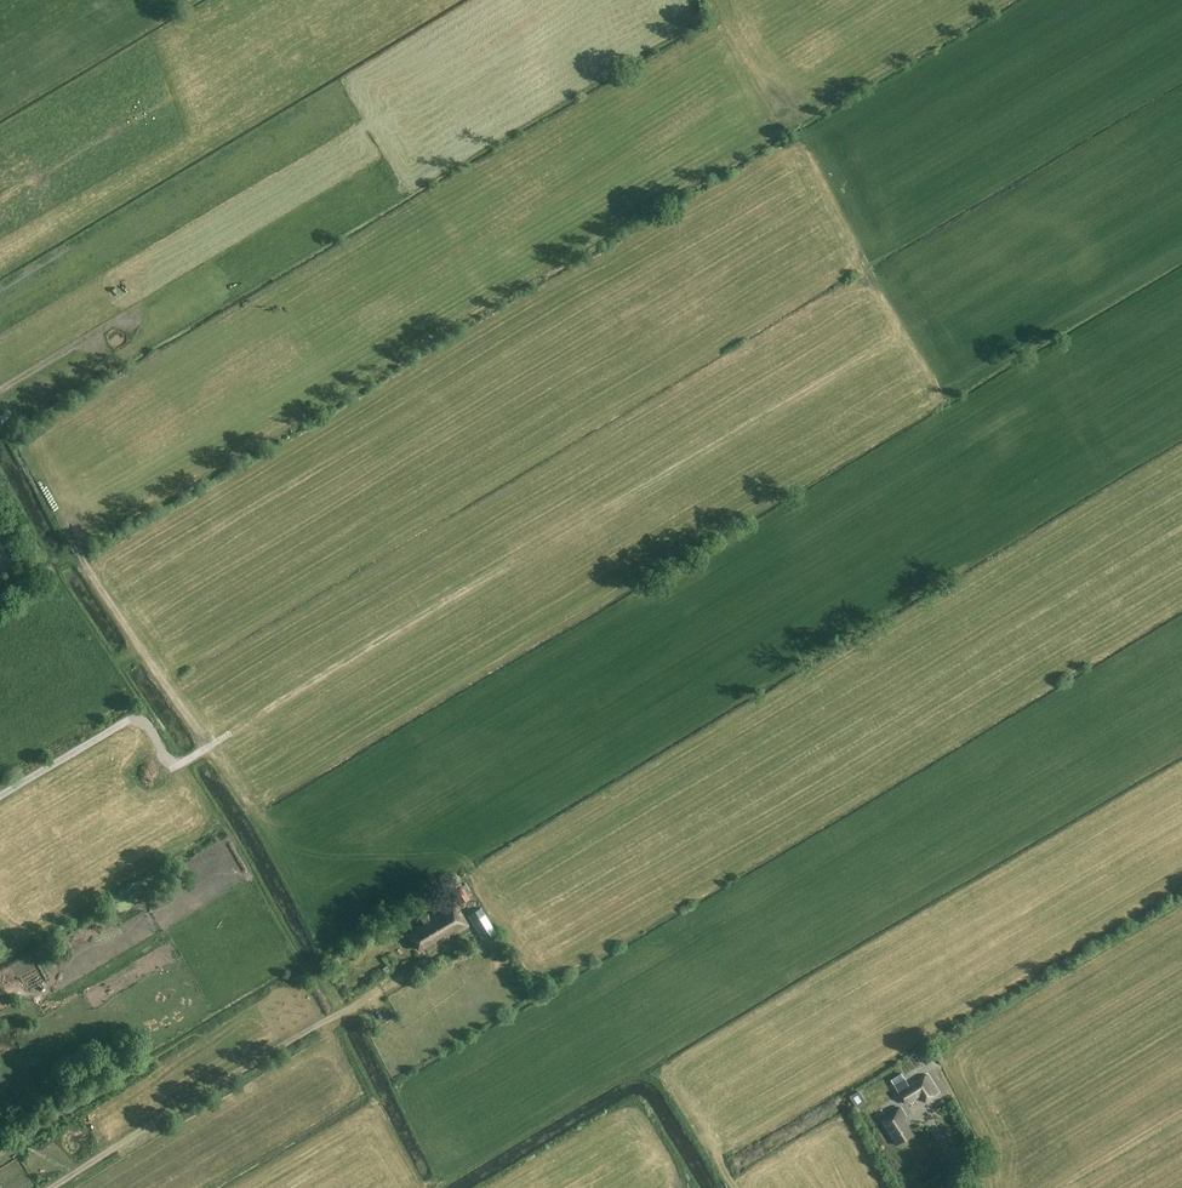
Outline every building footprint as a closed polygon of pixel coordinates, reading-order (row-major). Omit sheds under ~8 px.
[(462,904),(470,899),(462,886),(454,891),(462,904)] [(454,931),(456,933),(468,926),(452,901),(421,920),(424,925),(409,934),(418,950),(432,942),(434,945),(439,942),(440,943),(449,937),(448,935),(454,931)] [(485,913),(482,908),(469,916),(472,921),(485,913)] [(497,932),(494,928),(481,936),(484,941),(497,933),(497,932)] [(906,1105),(920,1096),(924,1102),(940,1092),(928,1073),(914,1083),(909,1085),(904,1077),(894,1084),(906,1105)] [(897,1145),(912,1135),(903,1120),(906,1118),(900,1107),(881,1119),(897,1145)]
